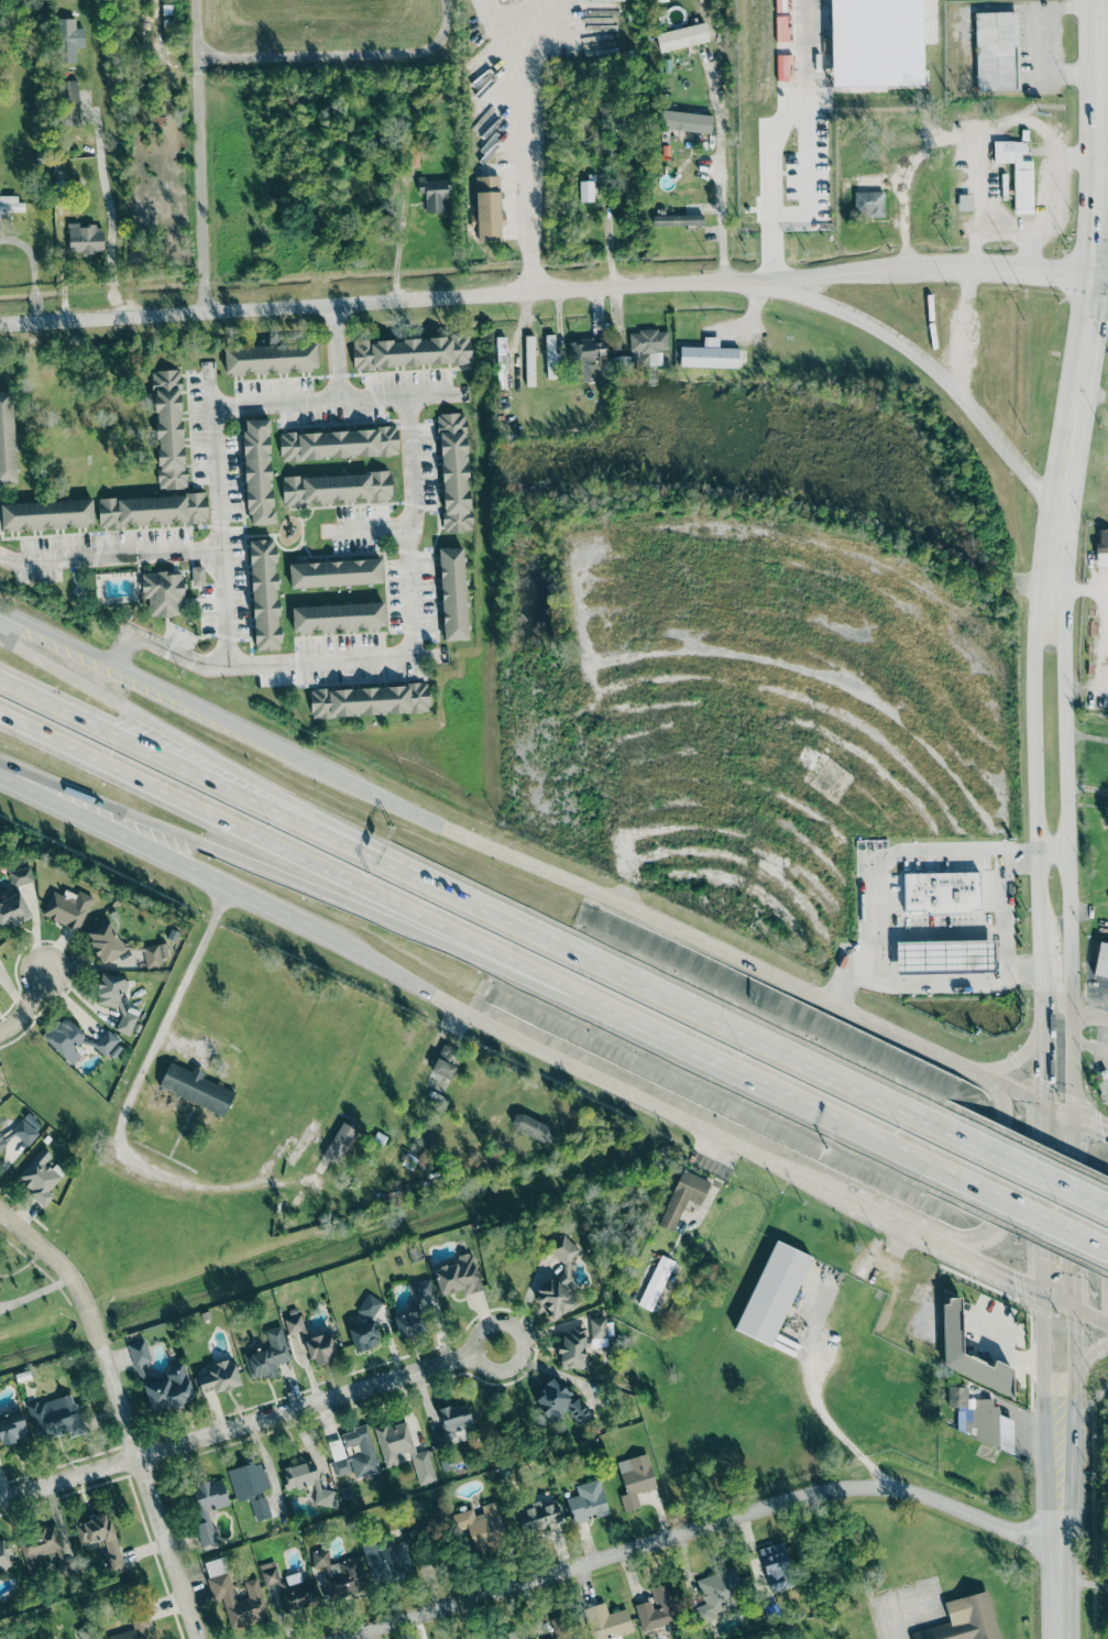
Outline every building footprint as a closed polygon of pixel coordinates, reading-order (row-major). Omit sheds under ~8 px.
[(976,90),(1018,89),(1016,11),(974,12),(976,90)] [(84,28),(75,28),(75,18),(55,18),(57,62),(76,61),(75,48),(84,48),(84,28)] [(709,41),(704,22),(655,33),(659,52),(709,41)] [(78,80),(62,81),(64,126),(80,125),(78,80)] [(711,132),(712,114),(662,110),(660,129),(711,132)] [(1031,161),(1023,161),(1023,140),(992,141),(992,162),(1012,162),(1013,214),(1032,214),(1031,161)] [(475,176),(476,240),(500,240),(498,175),(475,176)] [(578,177),(579,201),(594,200),(593,177),(578,177)] [(418,193),(425,193),(425,212),(443,211),(442,199),(447,199),(447,178),(417,178),(418,193)] [(854,211),(870,212),(870,216),(882,216),(884,190),(854,190),(854,211)] [(957,210),(970,210),(970,194),(957,194),(957,210)] [(0,196),(0,214),(21,214),(21,195),(0,196)] [(702,225),(702,212),(651,215),(652,226),(702,225)] [(69,223),(69,252),(103,253),(103,226),(78,226),(78,223),(69,223)] [(668,350),(667,329),(630,330),(632,365),(661,364),(660,350),(668,350)] [(555,334),(545,335),(546,378),(561,378),(561,363),(569,363),(569,353),(555,354),(555,334)] [(471,361),(470,335),(351,342),(353,369),(471,361)] [(534,336),(525,336),(525,387),(535,386),(534,336)] [(738,347),(717,347),(718,337),(703,336),(702,347),(679,346),(679,367),(737,368),(738,347)] [(505,337),(497,337),(496,360),(505,360),(505,337)] [(607,359),(605,337),(568,340),(569,365),(575,364),(577,381),(590,380),(589,368),(594,368),(594,359),(607,359)] [(224,373),(317,368),(316,342),(223,348),(224,373)] [(178,369),(151,371),(158,489),(186,488),(178,369)] [(11,390),(0,390),(0,483),(17,482),(11,390)] [(445,532),(471,531),(463,412),(437,414),(445,532)] [(275,523),(274,510),(272,511),(267,430),(270,430),(268,418),(242,419),(248,524),(275,523)] [(278,434),(281,460),(398,454),(396,427),(278,434)] [(281,478),(283,505),(391,498),(390,470),(281,478)] [(97,500),(99,529),(123,528),(123,523),(207,517),(205,492),(97,500)] [(0,503),(1,528),(92,525),(91,499),(0,503)] [(1097,530),(1098,566),(1107,566),(1107,530),(1097,530)] [(250,539),(253,649),(278,648),(275,539),(250,539)] [(467,640),(463,546),(438,547),(442,641),(467,640)] [(289,587),(382,583),(381,559),(288,562),(289,587)] [(191,566),(191,586),(205,584),(204,566),(191,566)] [(183,615),(180,571),(141,572),(142,609),(150,609),(151,616),(183,615)] [(384,626),(383,602),(292,607),(293,631),(384,626)] [(310,717),(428,711),(427,684),(309,689),(310,717)] [(12,887),(33,882),(30,866),(9,871),(12,887)] [(902,872),(903,910),(922,910),(922,913),(969,913),(969,908),(979,908),(979,872),(902,872)] [(31,918),(20,892),(0,900),(0,931),(31,918)] [(87,931),(100,963),(124,954),(111,922),(87,931)] [(896,941),(896,973),(994,971),(992,939),(896,941)] [(1107,979),(1107,944),(1098,943),(1092,976),(1107,979)] [(162,966),(161,958),(167,958),(166,944),(144,946),(146,968),(162,966)] [(119,1008),(126,979),(101,973),(94,1002),(119,1008)] [(116,1030),(128,1035),(139,1012),(127,1006),(116,1030)] [(80,1057),(72,1049),(85,1036),(64,1015),(42,1037),(71,1066),(80,1057)] [(115,1044),(119,1039),(106,1029),(94,1045),(111,1059),(120,1048),(115,1044)] [(431,1072),(450,1080),(461,1054),(442,1046),(431,1072)] [(234,1092),(202,1078),(205,1072),(193,1066),(191,1071),(169,1062),(159,1087),(224,1115),(234,1092)] [(515,1112),(508,1127),(549,1144),(555,1129),(515,1112)] [(318,1122),(308,1117),(293,1149),(291,1148),(285,1161),(297,1167),(318,1122)] [(13,1133),(29,1145),(38,1133),(20,1118),(6,1136),(0,1131),(0,1150),(13,1133)] [(337,1165),(358,1131),(342,1122),(322,1156),(337,1165)] [(49,1191),(65,1172),(52,1161),(54,1158),(42,1148),(14,1180),(45,1205),(54,1195),(49,1191)] [(700,1205),(710,1182),(682,1169),(658,1225),(673,1231),(687,1199),(700,1205)] [(548,1249),(567,1268),(553,1282),(550,1279),(532,1298),(555,1321),(577,1299),(564,1286),(572,1278),(567,1273),(573,1267),(568,1262),(579,1250),(563,1234),(548,1249)] [(735,1331),(773,1346),(810,1256),(772,1240),(735,1331)] [(440,1295),(462,1290),(463,1295),(482,1290),(472,1252),(457,1256),(458,1262),(433,1268),(440,1295)] [(656,1312),(676,1262),(659,1255),(639,1305),(656,1312)] [(411,1284),(419,1309),(393,1317),(400,1339),(427,1330),(421,1310),(438,1305),(429,1278),(411,1284)] [(1011,1368),(994,1361),(992,1366),(965,1355),(961,1355),(961,1297),(941,1289),(942,1366),(1011,1396),(1011,1368)] [(356,1311),(371,1320),(383,1302),(367,1293),(356,1311)] [(288,1335),(305,1330),(300,1314),(283,1318),(288,1335)] [(589,1318),(590,1347),(607,1346),(606,1318),(589,1318)] [(348,1327),(354,1352),(380,1345),(374,1321),(348,1327)] [(290,1361),(282,1326),(265,1330),(270,1349),(245,1355),(251,1381),(278,1374),(276,1364),(290,1361)] [(560,1336),(560,1368),(585,1368),(586,1327),(570,1326),(570,1336),(560,1336)] [(338,1357),(330,1331),(303,1341),(312,1366),(338,1357)] [(141,1365),(152,1361),(143,1339),(127,1345),(142,1385),(147,1383),(141,1365)] [(207,1365),(210,1374),(196,1378),(202,1395),(241,1384),(233,1357),(207,1365)] [(151,1411),(194,1399),(183,1361),(166,1366),(169,1377),(143,1385),(151,1411)] [(578,1425),(589,1416),(558,1377),(531,1398),(551,1423),(567,1410),(578,1425)] [(967,1407),(967,1387),(947,1387),(947,1407),(967,1407)] [(27,1405),(37,1441),(68,1433),(69,1437),(84,1433),(73,1393),(27,1405)] [(1013,1418),(999,1417),(999,1406),(992,1406),(993,1399),(972,1398),(972,1446),(1013,1447),(1013,1418)] [(439,1409),(443,1429),(431,1432),(435,1447),(467,1440),(465,1427),(472,1425),(467,1403),(439,1409)] [(27,1438),(22,1413),(0,1418),(0,1444),(27,1438)] [(419,1485),(436,1481),(428,1449),(415,1453),(407,1421),(375,1429),(385,1468),(399,1464),(397,1456),(411,1452),(419,1485)] [(379,1472),(367,1425),(339,1433),(341,1439),(327,1442),(337,1476),(353,1472),(355,1478),(379,1472)] [(617,1462),(626,1494),(620,1495),(624,1512),(640,1508),(636,1493),(656,1488),(647,1453),(617,1462)] [(281,1469),(287,1491),(312,1484),(318,1507),(334,1503),(330,1488),(321,1491),(313,1460),(281,1469)] [(271,1517),(266,1496),(255,1499),(254,1493),(270,1489),(262,1461),(228,1470),(236,1502),(250,1498),(256,1522),(271,1517)] [(217,1542),(208,1511),(229,1505),(222,1478),(187,1488),(204,1546),(217,1542)] [(599,1479),(575,1485),(578,1495),(565,1498),(573,1524),(609,1514),(599,1479)] [(443,1516),(449,1539),(467,1535),(472,1553),(507,1545),(496,1501),(481,1505),(483,1513),(474,1515),(473,1509),(443,1516)] [(560,1525),(557,1504),(543,1506),(543,1505),(515,1509),(519,1532),(560,1525)] [(125,1571),(107,1511),(87,1516),(88,1520),(74,1524),(80,1545),(97,1540),(108,1576),(125,1571)] [(67,1571),(56,1526),(18,1535),(29,1580),(67,1571)] [(362,1545),(374,1587),(405,1578),(404,1573),(414,1571),(408,1547),(421,1543),(416,1526),(404,1529),(407,1540),(378,1548),(376,1541),(362,1545)] [(11,1567),(8,1555),(13,1554),(8,1537),(0,1539),(0,1570),(11,1567)] [(758,1549),(771,1592),(795,1585),(782,1542),(758,1549)] [(359,1556),(331,1564),(326,1548),(310,1553),(314,1568),(321,1566),(330,1598),(368,1587),(359,1556)] [(258,1577),(243,1581),(247,1598),(235,1601),(224,1557),(203,1562),(212,1601),(223,1598),(230,1629),(268,1619),(258,1577)] [(258,1565),(264,1586),(280,1582),(274,1561),(258,1565)] [(700,1624),(716,1620),(713,1612),(745,1602),(734,1567),(696,1579),(703,1602),(694,1604),(700,1624)] [(302,1581),(299,1572),(285,1575),(287,1586),(279,1588),(284,1610),(318,1602),(312,1578),(302,1581)] [(641,1632),(678,1622),(668,1583),(650,1588),(653,1600),(634,1605),(641,1632)] [(988,1590),(944,1601),(949,1623),(910,1632),(912,1638),(1000,1638),(988,1590)] [(608,1613),(605,1602),(585,1608),(593,1638),(621,1638),(620,1635),(633,1632),(627,1608),(608,1613)] [(145,1627),(150,1626),(146,1612),(129,1617),(133,1628),(108,1636),(109,1638),(149,1638),(145,1627)] [(554,1638),(550,1638),(571,1638),(565,1615),(549,1619),(554,1638)] [(82,1638),(96,1638),(91,1623),(78,1628),(82,1638)]
